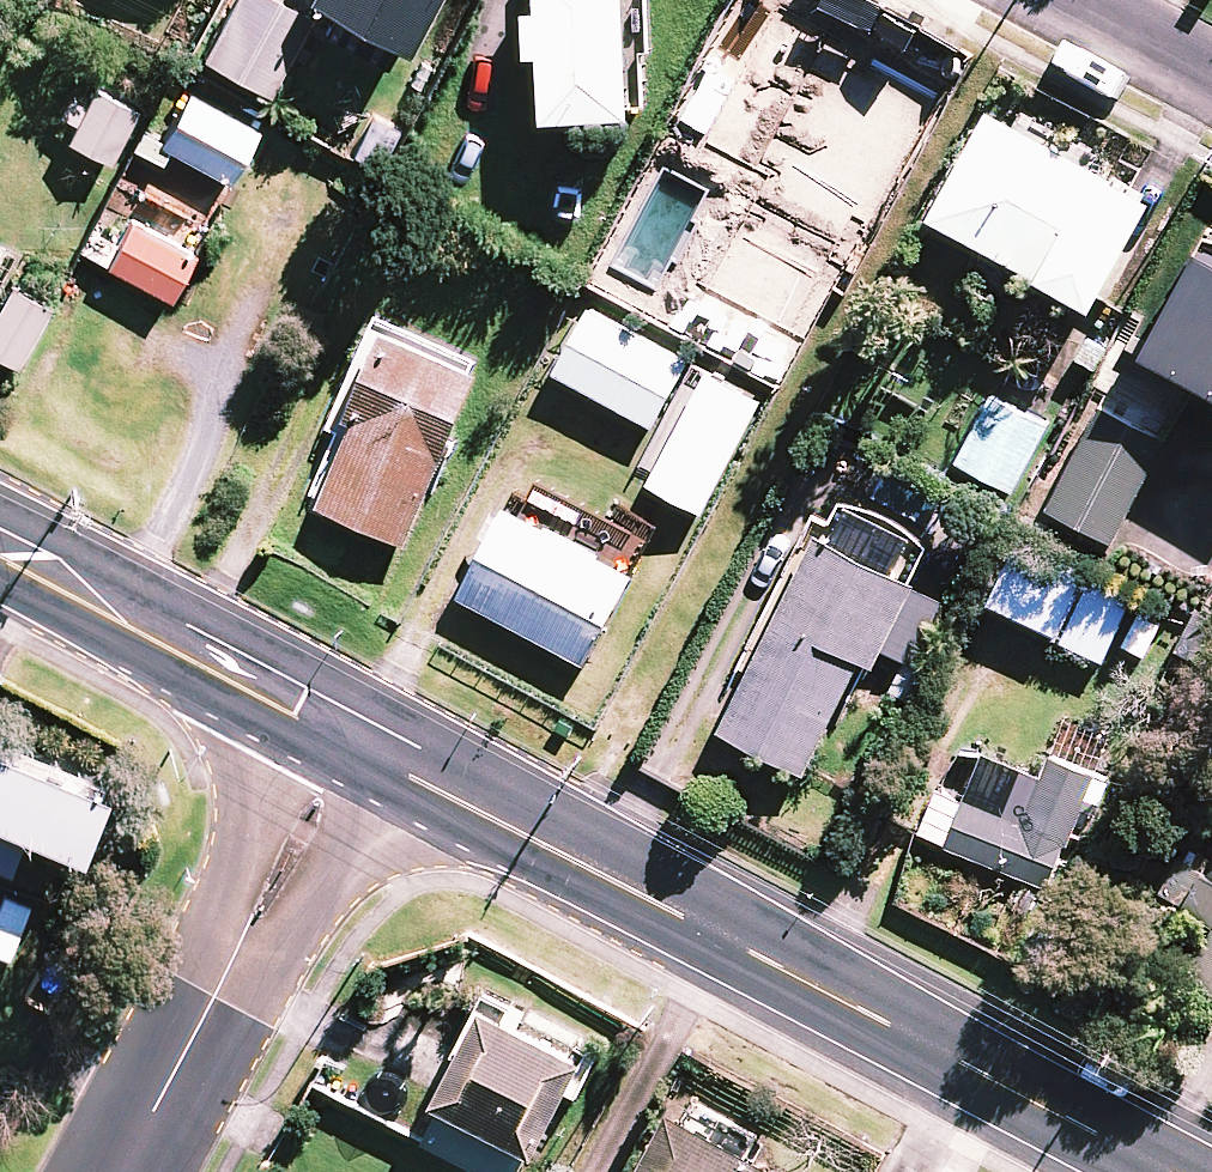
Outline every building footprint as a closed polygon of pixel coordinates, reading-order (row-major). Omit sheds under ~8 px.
[(281,0),(237,0),(205,55),(268,91),(311,17),(281,0)] [(405,40),(427,0),(331,0),(405,40)] [(633,0),(542,0),(543,5),(530,5),(531,49),(546,49),(548,113),(636,111),(633,0)] [(822,10),(804,0),(750,0),(682,124),(755,163),(740,192),(814,232),(909,57),(846,23),(829,53),(806,40),(822,10)] [(71,141),(99,151),(104,137),(123,144),(138,101),(105,89),(72,77),(58,116),(77,124),(71,141)] [(162,165),(172,148),(229,180),(258,128),(220,107),(188,90),(164,134),(145,123),(132,148),(162,165)] [(1150,197),(989,110),(932,216),(1093,302),(1150,197)] [(194,249),(108,205),(84,251),(170,296),(194,249)] [(1203,237),(1146,345),(1211,380),(1211,242),(1203,237)] [(18,270),(0,299),(0,354),(15,363),(57,293),(18,270)] [(689,358),(593,305),(557,370),(654,423),(689,358)] [(310,498),(318,501),(406,540),(450,441),(487,358),(376,309),(325,426),(339,432),(310,498)] [(701,503),(760,393),(706,364),(647,475),(701,503)] [(1048,421),(992,393),(959,460),(1014,488),(1048,421)] [(1101,423),(1094,419),(1050,507),(1113,539),(1157,451),(1101,423)] [(538,473),(520,508),(509,503),(460,594),(584,660),(620,593),(652,534),(538,473)] [(931,535),(848,494),(831,530),(818,524),(719,725),(808,769),(863,657),(905,677),(948,591),(912,573),(931,535)] [(1132,580),(1076,554),(1043,626),(1099,652),(1132,580)] [(1211,642),(1211,611),(1191,601),(1167,650),(1201,666),(1211,642)] [(0,739),(0,863),(11,867),(27,825),(82,845),(106,779),(0,739)] [(1048,886),(1088,789),(1109,797),(1116,778),(1095,770),(1051,752),(1043,772),(985,749),(946,845),(1048,886)] [(1194,860),(1143,963),(1211,997),(1211,869),(1194,860)] [(585,1049),(483,999),(436,1096),(538,1145),(585,1049)] [(666,1113),(636,1171),(779,1171),(666,1113)]
